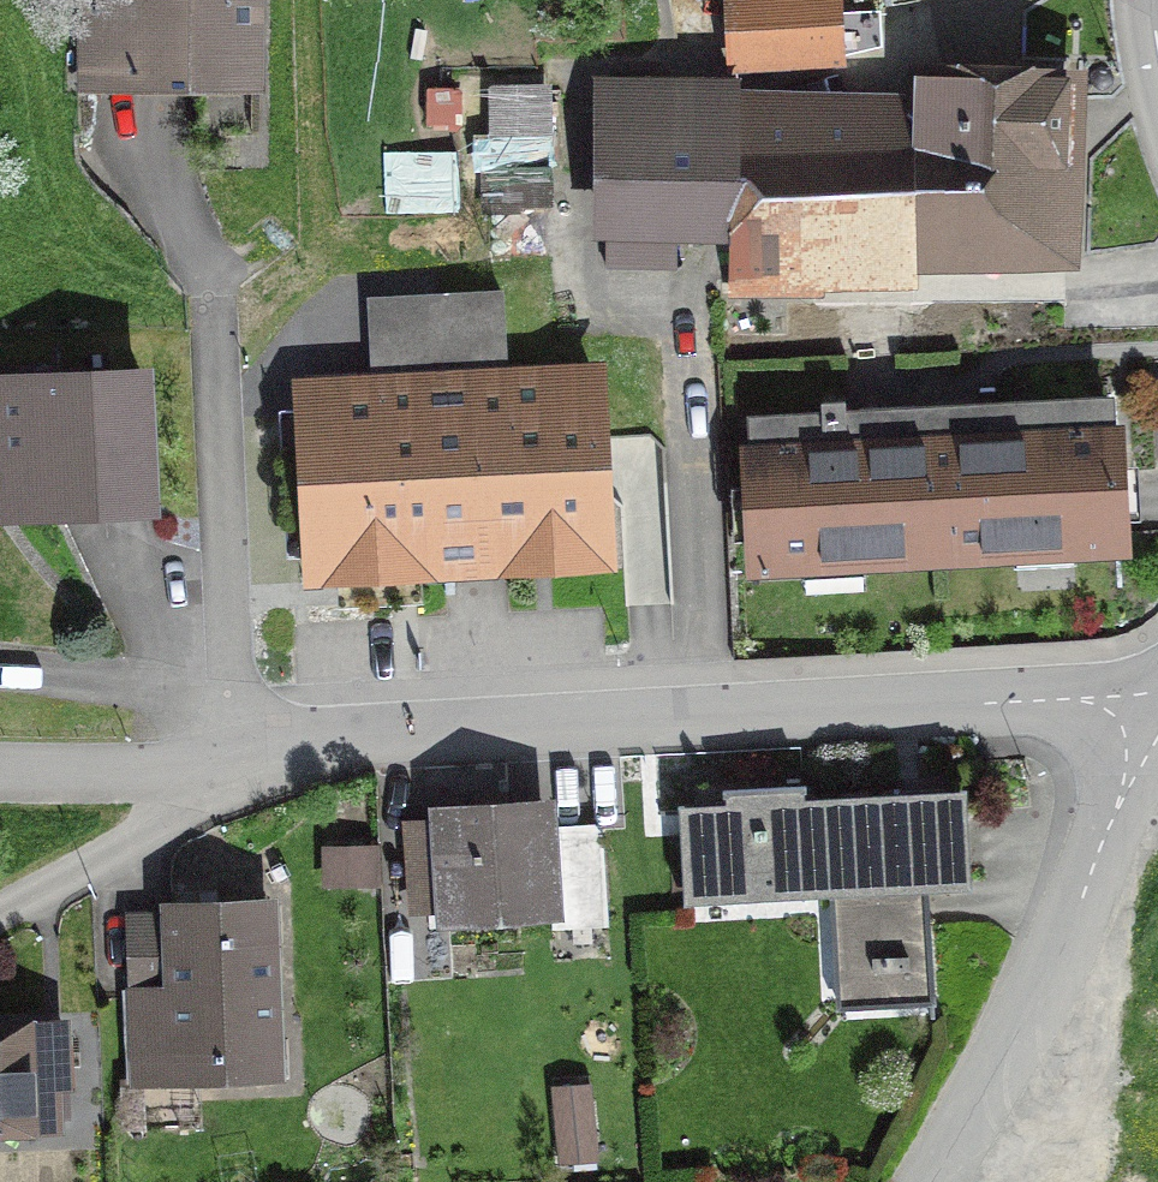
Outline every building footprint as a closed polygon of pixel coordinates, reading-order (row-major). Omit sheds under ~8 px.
[(86,5),(85,80),(247,81),(248,0),(124,0),(124,6),(86,5)] [(875,48),(873,17),(829,19),(828,0),(777,0),(730,2),(733,63),(830,58),(875,48)] [(1062,84),(921,79),(920,122),(604,118),(602,268),(668,269),(669,205),(707,205),(706,189),(917,195),(918,160),(980,163),(980,165),(1059,168),(1062,84)] [(545,313),(544,262),(541,96),(504,96),(502,174),(481,174),(484,314),(545,313)] [(481,123),(480,98),(450,98),(450,123),(481,123)] [(707,205),(728,205),(727,325),(791,326),(791,297),(823,297),(823,291),(787,292),(787,279),(817,279),(817,257),(1055,257),(1059,168),(980,165),(980,163),(918,160),(917,195),(706,189),(707,205)] [(605,369),(293,385),(303,593),(616,577),(605,369)] [(93,511),(145,509),(139,383),(1,389),(6,498),(92,494),(93,511)] [(842,432),(841,405),(817,406),(818,433),(842,432)] [(1116,549),(1110,431),(746,451),(753,569),(1116,549)] [(958,887),(964,887),(959,797),(799,806),(799,796),(802,795),(802,790),(719,794),(722,807),(674,809),(680,908),(826,899),(831,978),(838,978),(837,967),(867,965),(868,976),(906,973),(905,963),(923,962),(927,1022),(930,1021),(923,880),(957,878),(958,887)] [(542,836),(540,813),(506,815),(505,807),(471,810),(472,818),(437,820),(437,824),(405,826),(410,915),(443,913),(443,917),(602,906),(597,833),(542,836)] [(324,853),(325,886),(354,885),(353,853),(324,853)] [(263,908),(167,912),(168,925),(126,927),(128,992),(170,991),(174,1087),(270,1083),(263,908)] [(0,1036),(0,1127),(46,1125),(44,1090),(63,1089),(60,1036),(42,1036),(42,1034),(0,1036)] [(589,1140),(586,1103),(549,1106),(552,1143),(589,1140)]
